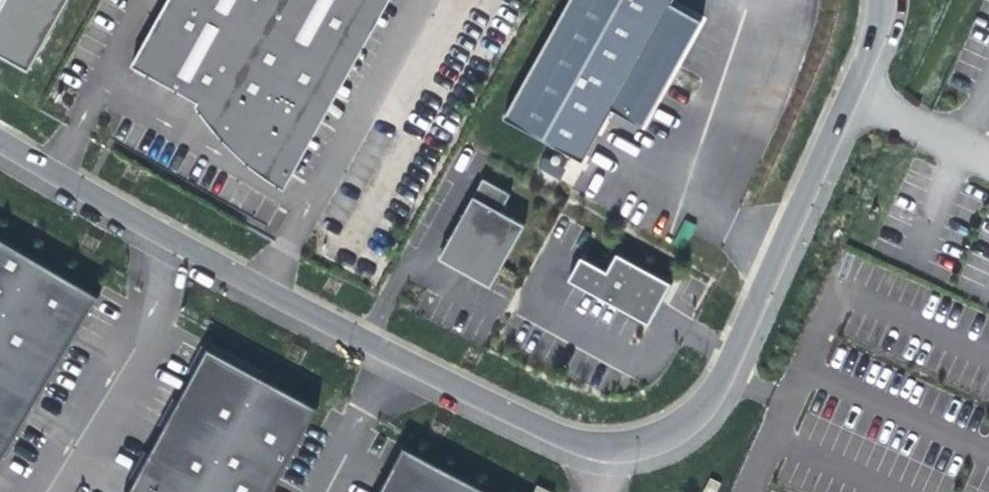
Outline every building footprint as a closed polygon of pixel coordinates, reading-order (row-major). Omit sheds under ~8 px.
[(30,70),(68,0),(0,0),(0,54),(30,70)] [(132,66),(198,102),(213,127),(245,161),(285,188),(391,0),(168,0),(132,66)] [(504,118),(583,161),(601,129),(612,109),(643,126),(667,83),(676,66),(702,20),(671,3),(672,0),(569,0),(504,118)] [(510,194),(483,179),(460,222),(440,257),(491,285),(524,225),(501,212),(510,194)] [(3,460),(36,396),(74,331),(94,296),(0,242),(0,466),(3,460)] [(569,280),(648,324),(657,309),(671,283),(617,254),(607,271),(581,257),(569,280)] [(312,406),(206,352),(134,491),(268,491),(312,406)] [(402,447),(379,491),(488,491),(402,447)] [(721,485),(711,481),(706,491),(717,491),(721,485)]
